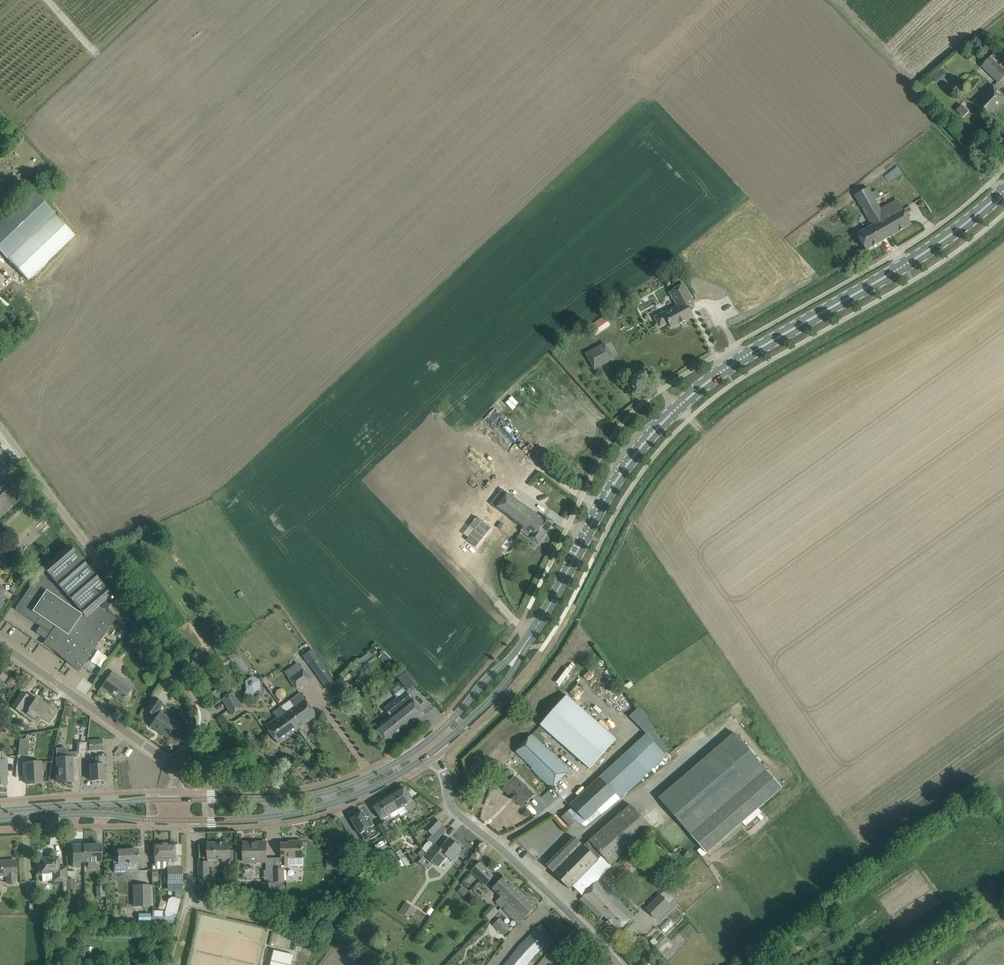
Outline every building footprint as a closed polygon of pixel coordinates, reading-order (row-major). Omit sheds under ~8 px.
[(1003,77),(1003,71),(990,57),(981,66),(999,82),(1003,77)] [(940,68),(931,76),(935,81),(944,74),(940,68)] [(1000,91),(993,85),(987,91),(989,92),(978,104),(989,114),(1000,103),(1001,104),(1003,101),(1003,95),(1000,91)] [(962,105),(957,110),(963,116),(968,111),(962,105)] [(982,140),(975,146),(983,156),(990,150),(982,140)] [(889,180),(901,172),(898,166),(885,175),(889,180)] [(911,224),(906,216),(897,199),(880,209),(875,200),(881,196),(877,189),(871,193),(868,187),(855,195),(872,225),(858,234),(867,249),(911,224)] [(0,224),(0,252),(7,259),(25,242),(54,214),(33,192),(0,224)] [(25,242),(7,259),(28,280),(74,235),(54,214),(25,242)] [(664,313),(655,318),(660,327),(669,322),(672,328),(681,323),(680,322),(684,320),(685,321),(693,316),(688,308),(688,306),(694,303),(690,295),(683,284),(669,292),(677,307),(664,314),(664,313)] [(604,316),(599,320),(605,329),(610,325),(604,316)] [(605,343),(586,353),(595,370),(614,359),(605,343)] [(480,433),(508,462),(515,456),(488,426),(480,433)] [(11,508),(23,497),(8,480),(0,487),(0,517),(11,508)] [(554,522),(545,516),(544,515),(542,518),(502,489),(491,504),(524,527),(521,530),(530,536),(539,543),(554,522)] [(484,538),(477,547),(485,553),(500,534),(487,524),(479,534),(484,538)] [(510,551),(517,541),(508,534),(501,545),(510,551)] [(2,551),(12,562),(17,556),(8,546),(2,551)] [(111,595),(68,546),(43,568),(45,570),(40,577),(38,576),(15,609),(40,626),(37,630),(47,637),(43,643),(72,663),(71,665),(80,671),(103,637),(115,618),(98,607),(111,595)] [(102,607),(106,610),(110,604),(106,601),(102,607)] [(313,649),(303,655),(319,677),(328,671),(313,649)] [(384,652),(379,658),(386,666),(392,659),(384,652)] [(297,689),(310,679),(303,670),(290,679),(297,689)] [(112,672),(105,682),(100,690),(105,694),(107,691),(122,701),(130,690),(122,684),(125,680),(112,672)] [(405,672),(397,678),(407,691),(417,684),(405,672)] [(247,690),(245,694),(251,698),(254,693),(261,688),(260,680),(252,676),(245,681),(247,690)] [(175,691),(171,695),(179,701),(182,697),(175,691)] [(424,714),(418,706),(406,691),(385,708),(392,717),(375,729),(387,744),(424,714)] [(22,692),(17,700),(12,707),(19,712),(24,704),(29,708),(29,709),(35,713),(32,717),(39,721),(49,707),(36,698),(33,702),(28,698),(29,697),(22,692)] [(243,707),(233,692),(222,700),(233,714),(243,707)] [(282,707),(297,729),(317,715),(300,694),(282,707)] [(616,740),(567,695),(541,725),(590,769),(616,740)] [(176,724),(157,710),(162,703),(154,698),(146,710),(157,718),(151,726),(167,737),(170,733),(173,735),(177,734),(180,730),(179,726),(176,724)] [(297,729),(282,707),(277,710),(281,716),(266,727),(278,743),(297,729)] [(735,733),(659,798),(706,853),(782,787),(735,733)] [(569,770),(558,759),(533,734),(516,751),(532,767),(531,768),(552,788),(569,770)] [(646,734),(571,804),(573,806),(573,807),(586,821),(597,810),(615,793),(618,791),(623,796),(666,756),(664,754),(646,734)] [(27,756),(29,740),(20,739),(19,755),(27,756)] [(87,743),(86,751),(90,751),(102,749),(101,739),(89,741),(87,741),(87,743)] [(115,757),(129,758),(130,741),(116,740),(115,757)] [(85,757),(86,751),(87,743),(78,742),(76,752),(76,757),(85,757)] [(67,748),(56,748),(58,782),(73,782),(72,758),(76,757),(76,752),(68,752),(67,748)] [(99,756),(98,756),(98,757),(95,757),(95,765),(90,765),(91,781),(104,780),(103,764),(102,764),(102,756),(99,756)] [(24,763),(24,776),(26,776),(26,784),(41,783),(40,762),(24,763)] [(508,770),(503,776),(508,781),(513,775),(508,770)] [(522,807),(534,794),(515,776),(505,787),(516,798),(515,799),(522,807)] [(388,796),(397,811),(404,806),(408,812),(415,807),(403,786),(388,796)] [(397,811),(388,796),(373,805),(384,822),(387,820),(387,821),(390,819),(391,816),(390,815),(397,811)] [(584,845),(555,874),(570,889),(573,885),(583,896),(603,875),(612,866),(610,865),(652,829),(631,804),(584,845)] [(374,825),(369,817),(367,818),(363,811),(351,819),(360,833),(365,830),(371,839),(379,834),(374,825)] [(577,822),(567,812),(562,818),(571,827),(577,822)] [(425,828),(432,835),(442,825),(435,818),(425,828)] [(387,820),(384,822),(379,826),(385,836),(386,836),(392,831),(394,830),(387,821),(387,820)] [(392,831),(386,836),(391,844),(398,840),(392,831)] [(444,859),(447,856),(453,861),(458,856),(455,854),(461,847),(459,846),(460,845),(456,842),(455,843),(450,838),(441,849),(434,844),(425,855),(434,863),(440,855),(444,859)] [(303,865),(303,851),(303,841),(294,841),(294,843),(281,844),(282,858),(282,866),(303,865)] [(208,843),(208,853),(208,859),(223,859),(223,862),(230,861),(229,842),(208,843)] [(266,862),(266,852),(266,842),(244,842),(244,862),(266,862)] [(170,844),(155,844),(155,854),(155,860),(155,865),(155,866),(155,869),(168,869),(168,876),(168,884),(182,883),(182,877),(182,876),(182,866),(181,856),(174,856),(174,845),(174,844),(170,844)] [(84,862),(84,845),(73,845),(73,867),(80,867),(80,862),(84,862)] [(84,845),(84,862),(88,862),(88,867),(95,867),(95,862),(101,862),(101,845),(84,845)] [(392,849),(381,855),(387,864),(397,857),(392,849)] [(117,851),(118,856),(113,857),(114,872),(138,871),(138,862),(137,850),(117,851)] [(41,858),(41,868),(42,882),(62,881),(62,896),(67,896),(66,867),(59,868),(58,857),(41,858)] [(16,870),(16,860),(0,861),(0,876),(7,875),(7,883),(15,883),(15,875),(17,875),(16,870)] [(485,885),(495,876),(480,861),(471,871),(485,885)] [(199,862),(199,880),(209,880),(208,862),(199,862)] [(274,885),(284,885),(284,868),(274,868),(274,885)] [(623,893),(603,875),(583,896),(580,899),(599,918),(603,914),(619,930),(633,916),(618,898),(623,893)] [(505,877),(494,889),(502,896),(497,902),(502,907),(503,906),(505,908),(504,909),(519,924),(524,918),(525,919),(536,907),(519,891),(505,877)] [(272,880),(263,880),(263,897),(272,897),(272,880)] [(150,906),(150,885),(134,885),(134,906),(150,906)] [(97,897),(105,897),(104,886),(96,886),(97,897)] [(670,904),(660,894),(646,909),(656,918),(670,904)] [(492,906),(495,902),(488,896),(478,910),(491,919),(498,910),(492,906)] [(843,907),(835,897),(831,901),(838,912),(843,907)] [(153,917),(153,924),(165,924),(174,923),(177,913),(180,900),(175,899),(172,898),(168,901),(168,903),(166,911),(165,913),(166,917),(153,917)] [(164,911),(166,901),(159,900),(157,910),(164,911)] [(399,911),(410,919),(417,910),(406,902),(399,911)] [(138,914),(138,922),(149,922),(150,914),(138,914)] [(503,934),(509,927),(500,918),(493,925),(503,934)] [(568,930),(557,919),(548,929),(559,940),(568,930)] [(514,953),(505,964),(526,964),(533,957),(552,938),(540,925),(521,945),(514,953)] [(51,948),(54,964),(63,964),(60,946),(51,948)] [(293,955),(274,950),(271,962),(276,963),(275,964),(291,964),(293,955)] [(758,957),(753,951),(742,960),(745,964),(748,964),(758,957)]
